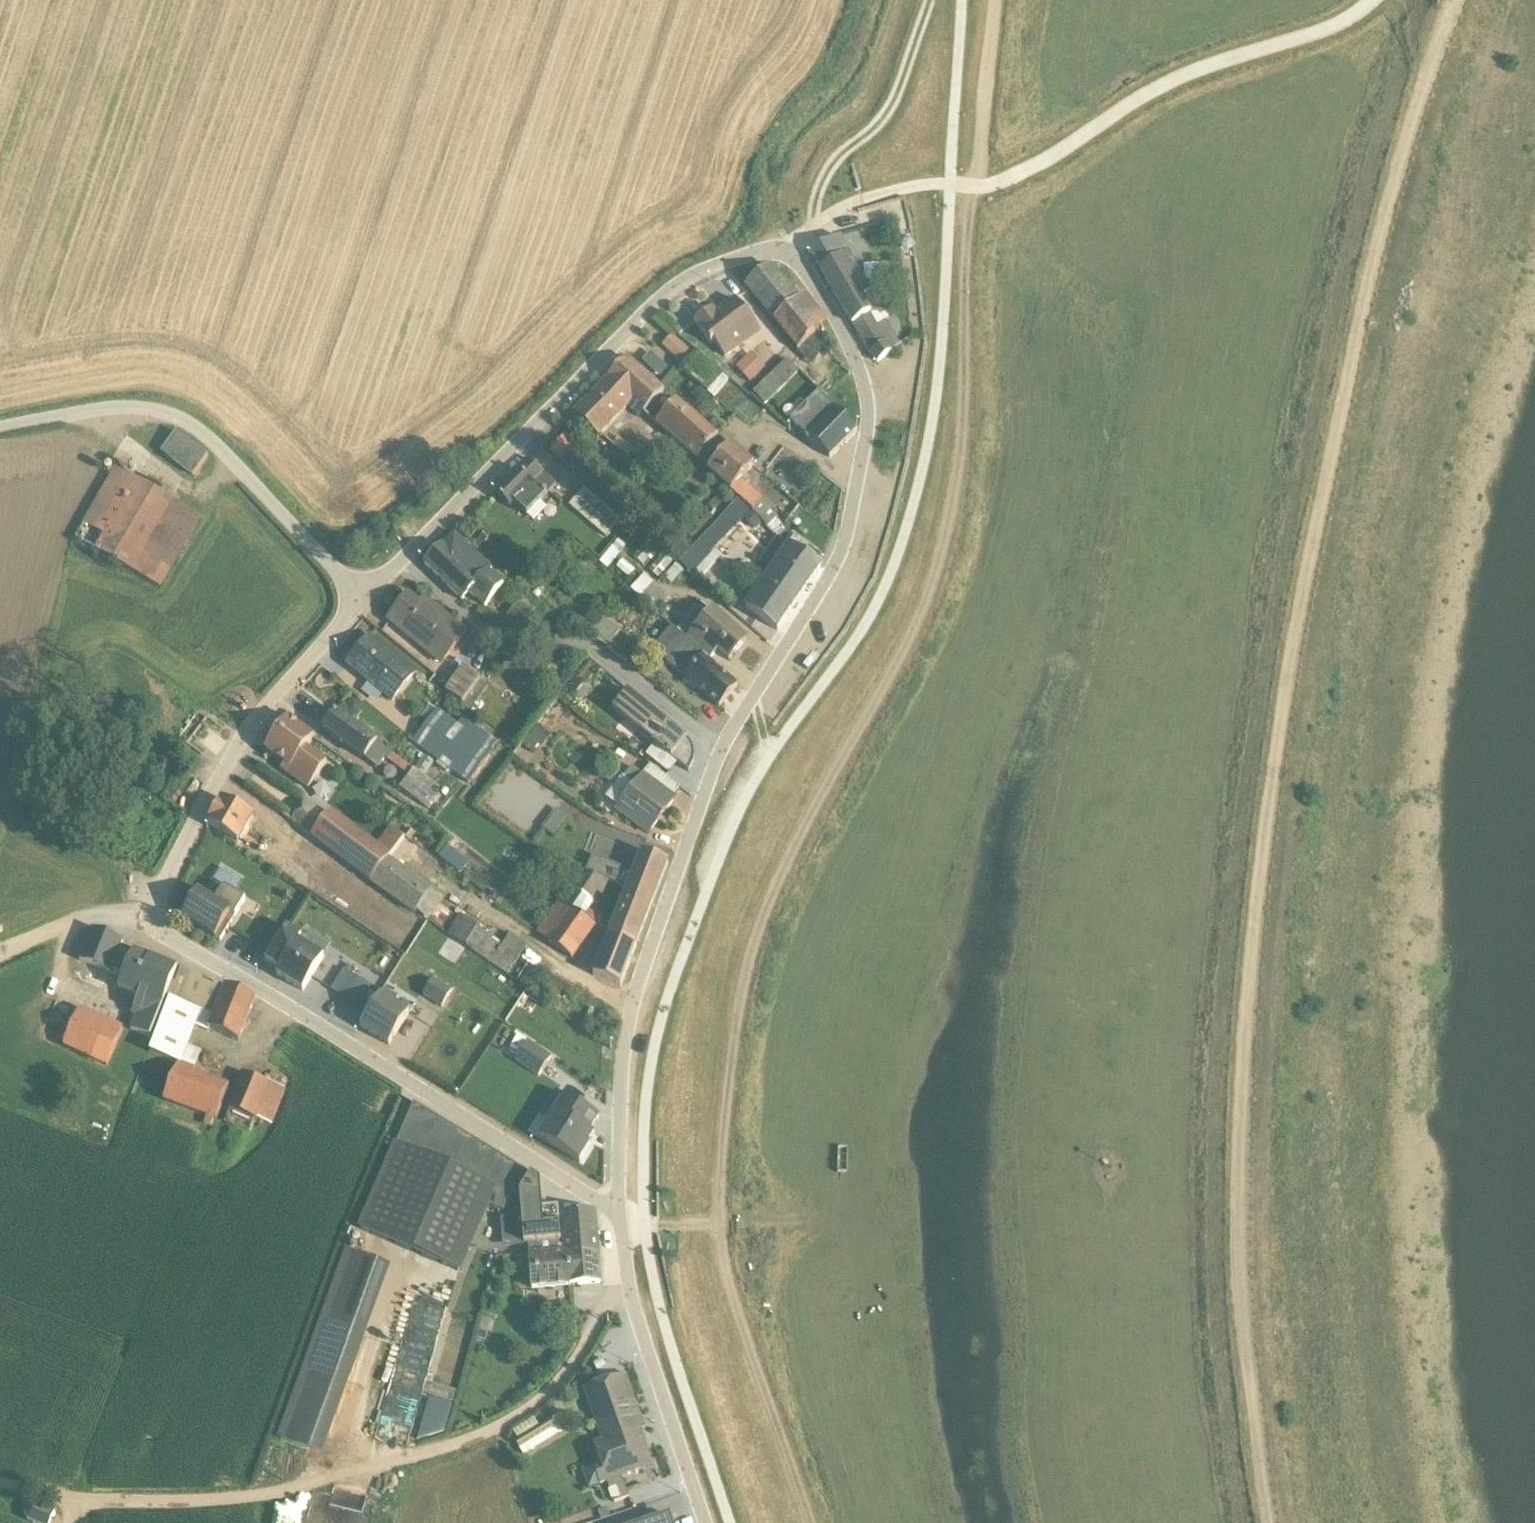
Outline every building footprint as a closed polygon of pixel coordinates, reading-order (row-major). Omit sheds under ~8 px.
[(869,362),(885,350),(864,308),(861,309),(860,308),(869,301),(846,262),(840,247),(809,259),(869,362)] [(768,275),(745,294),(795,359),(810,374),(819,365),(817,363),(825,355),(814,342),(820,340),(822,342),(823,341),(769,275),(793,305),(768,275)] [(713,318),(693,332),(697,338),(698,338),(710,354),(714,352),(725,367),(760,342),(745,321),(744,322),(734,308),(715,321),(713,318)] [(671,344),(662,355),(683,373),(693,362),(671,344)] [(891,359),(885,350),(869,362),(877,371),(891,359)] [(728,388),(697,362),(683,380),(713,407),(728,388)] [(764,377),(750,362),(735,377),(749,392),(764,377)] [(627,367),(602,393),(637,426),(643,422),(664,399),(627,367)] [(766,414),(798,382),(787,370),(753,401),(766,414)] [(575,420),(599,446),(627,416),(602,393),(575,420)] [(816,394),(803,407),(813,418),(807,424),(818,434),(807,445),(828,466),(856,439),(816,394)] [(717,444),(676,409),(655,433),(696,470),(717,444)] [(209,463),(177,439),(160,461),(192,485),(209,463)] [(610,440),(604,447),(629,469),(635,462),(610,440)] [(587,462),(565,442),(549,461),(573,481),(587,462)] [(729,454),(717,444),(696,470),(750,520),(773,545),(782,536),(775,530),(777,527),(768,520),(770,517),(741,490),(737,495),(735,494),(753,474),(730,453),(729,454)] [(528,468),(495,502),(510,516),(515,512),(526,524),(555,494),(543,483),(543,482),(528,468)] [(74,545),(160,596),(202,524),(116,474),(74,545)] [(584,498),(569,514),(606,545),(620,529),(584,498)] [(752,537),(759,531),(750,520),(737,509),(679,571),(688,579),(687,581),(692,585),(695,582),(701,587),(720,567),(712,560),(742,528),(752,537)] [(716,532),(708,522),(686,545),(694,555),(716,532)] [(787,540),(780,550),(797,561),(799,557),(804,560),(809,553),(787,540)] [(485,616),(504,591),(455,543),(424,573),(461,610),(469,603),(485,616)] [(783,553),(775,547),(774,547),(758,570),(769,578),(743,616),(776,639),(777,638),(820,576),(783,553)] [(658,559),(646,548),(633,563),(644,574),(658,559)] [(674,570),(663,560),(648,577),(659,587),(674,570)] [(682,580),(675,573),(664,586),(671,592),(682,580)] [(643,584),(631,598),(656,620),(669,606),(643,584)] [(408,605),(388,629),(442,671),(466,642),(432,615),(427,621),(408,605)] [(509,634),(513,638),(515,635),(519,638),(534,618),(521,608),(508,625),(509,630),(511,631),(509,634)] [(728,671),(748,649),(713,617),(710,621),(700,612),(676,639),(709,669),(716,662),(728,671)] [(619,638),(600,624),(587,642),(625,670),(630,663),(612,649),(619,638)] [(697,698),(719,716),(737,695),(676,639),(671,635),(652,657),(689,690),(687,693),(695,700),(697,698)] [(369,643),(344,674),(391,712),(416,683),(369,643)] [(488,695),(462,677),(445,700),(471,719),(488,695)] [(689,750),(628,700),(613,719),(655,753),(645,765),(669,784),(678,773),(688,781),(693,771),(694,763),(692,755),(689,750)] [(436,719),(430,714),(419,729),(425,734),(412,751),(438,770),(435,773),(445,780),(447,777),(468,792),(493,759),(491,758),(496,751),(490,746),(490,745),(462,726),(457,733),(437,718),(436,719)] [(436,804),(429,799),(434,793),(425,784),(416,776),(335,720),(322,739),(378,777),(386,769),(408,785),(399,797),(426,817),(436,804)] [(313,746),(280,722),(265,742),(273,748),(265,759),(284,772),(280,778),(308,798),(327,772),(306,757),(313,746)] [(538,733),(522,753),(533,762),(539,755),(541,756),(551,744),(538,733)] [(433,771),(423,764),(416,776),(425,784),(433,771)] [(629,778),(624,773),(616,782),(620,787),(605,807),(617,816),(614,820),(648,845),(676,807),(643,782),(641,784),(632,776),(629,778)] [(254,826),(223,808),(208,834),(296,889),(322,854),(285,826),(267,851),(258,846),(259,843),(255,840),(253,844),(246,840),(254,826)] [(313,844),(312,845),(370,890),(403,846),(390,835),(374,855),(330,821),(327,825),(307,809),(292,828),(313,844)] [(571,839),(578,829),(558,816),(545,835),(568,850),(574,841),(571,839)] [(607,942),(637,953),(668,873),(641,862),(632,882),(593,865),(585,882),(624,900),(620,909),(607,942)] [(389,865),(370,890),(414,923),(416,921),(425,927),(439,908),(429,901),(431,898),(389,865)] [(311,900),(321,907),(345,874),(336,867),(311,900)] [(620,909),(624,900),(585,882),(563,914),(557,910),(535,942),(572,968),(595,936),(594,934),(599,926),(587,918),(590,914),(592,915),(597,906),(595,905),(596,902),(602,904),(604,901),(620,909)] [(181,926),(220,950),(244,908),(224,896),(215,910),(198,899),(181,926)] [(478,935),(459,923),(447,943),(468,957),(462,965),(465,967),(464,969),(483,982),(502,953),(478,937),(478,935)] [(265,970),(279,979),(276,984),(302,1000),(331,953),(305,937),(300,945),(286,936),(265,970)] [(94,937),(85,967),(108,974),(117,944),(94,937)] [(591,983),(620,995),(637,953),(607,942),(591,983)] [(526,955),(509,944),(490,972),(508,984),(526,955)] [(150,1046),(177,978),(134,960),(118,997),(138,1006),(131,1023),(136,1026),(131,1038),(150,1046)] [(508,984),(490,972),(483,982),(501,994),(508,984)] [(344,979),(332,999),(358,1016),(371,996),(344,979)] [(255,1007),(226,996),(216,1024),(213,1023),(224,997),(188,983),(178,1010),(170,1007),(149,1061),(177,1072),(163,1109),(205,1126),(203,1132),(210,1135),(213,1128),(215,1129),(229,1093),(194,1079),(202,1060),(188,1054),(195,1037),(208,1042),(209,1039),(238,1050),(255,1007)] [(451,1001),(433,989),(423,1004),(442,1016),(451,1001)] [(398,1008),(384,999),(361,1036),(389,1054),(409,1022),(395,1012),(398,1008)] [(123,1037),(81,1017),(50,1081),(93,1102),(123,1037)] [(551,1068),(528,1052),(515,1070),(538,1086),(551,1068)] [(286,1101),(241,1083),(227,1116),(273,1134),(286,1101)] [(599,1128),(555,1100),(539,1125),(548,1131),(538,1147),(579,1172),(590,1154),(588,1153),(594,1144),(590,1142),(599,1128)] [(538,1189),(537,1188),(414,1113),(360,1238),(360,1239),(428,1268),(461,1281),(490,1214),(502,1219),(510,1202),(524,1210),(538,1189)] [(564,1266),(598,1264),(594,1220),(559,1223),(558,1216),(538,1217),(538,1224),(500,1228),(502,1254),(503,1257),(527,1255),(528,1264),(564,1261),(564,1266)] [(391,1275),(345,1259),(278,1447),(323,1464),(391,1275)] [(528,1264),(531,1298),(539,1297),(539,1296),(546,1296),(546,1297),(558,1296),(558,1295),(564,1294),(564,1295),(569,1295),(569,1294),(600,1292),(598,1264),(564,1266),(564,1261),(528,1264)] [(415,1427),(447,1316),(418,1308),(387,1419),(415,1427)] [(599,1493),(640,1479),(653,1475),(649,1465),(640,1439),(645,1438),(626,1383),(603,1391),(583,1398),(601,1450),(601,1451),(593,1453),(600,1472),(593,1475),(599,1493)] [(516,1445),(525,1461),(569,1438),(560,1422),(516,1445)]
